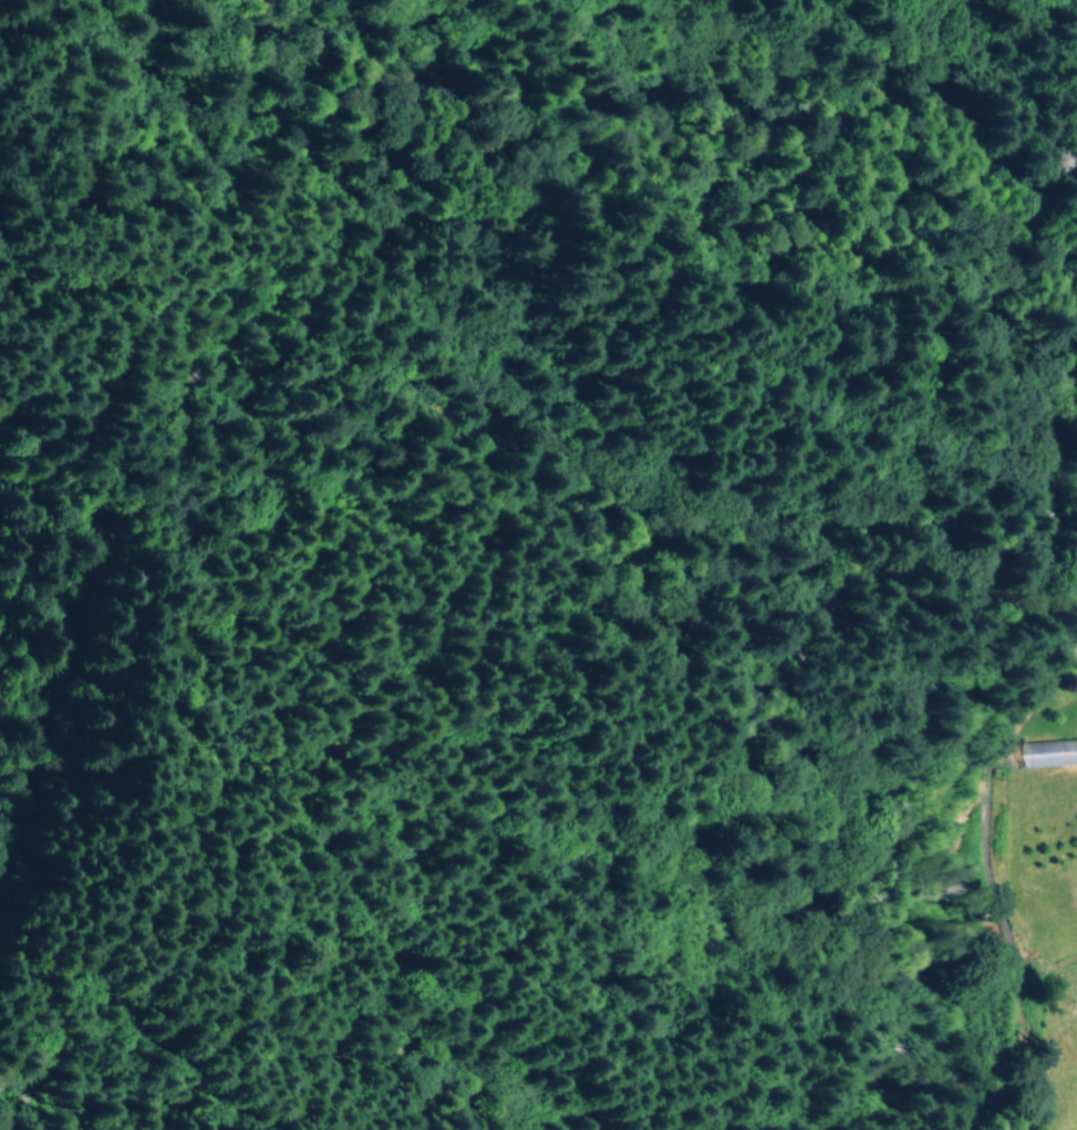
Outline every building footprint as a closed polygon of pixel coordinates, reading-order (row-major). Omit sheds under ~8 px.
[(1076,763),(1076,739),(1018,741),(1019,766),(1076,763)]
